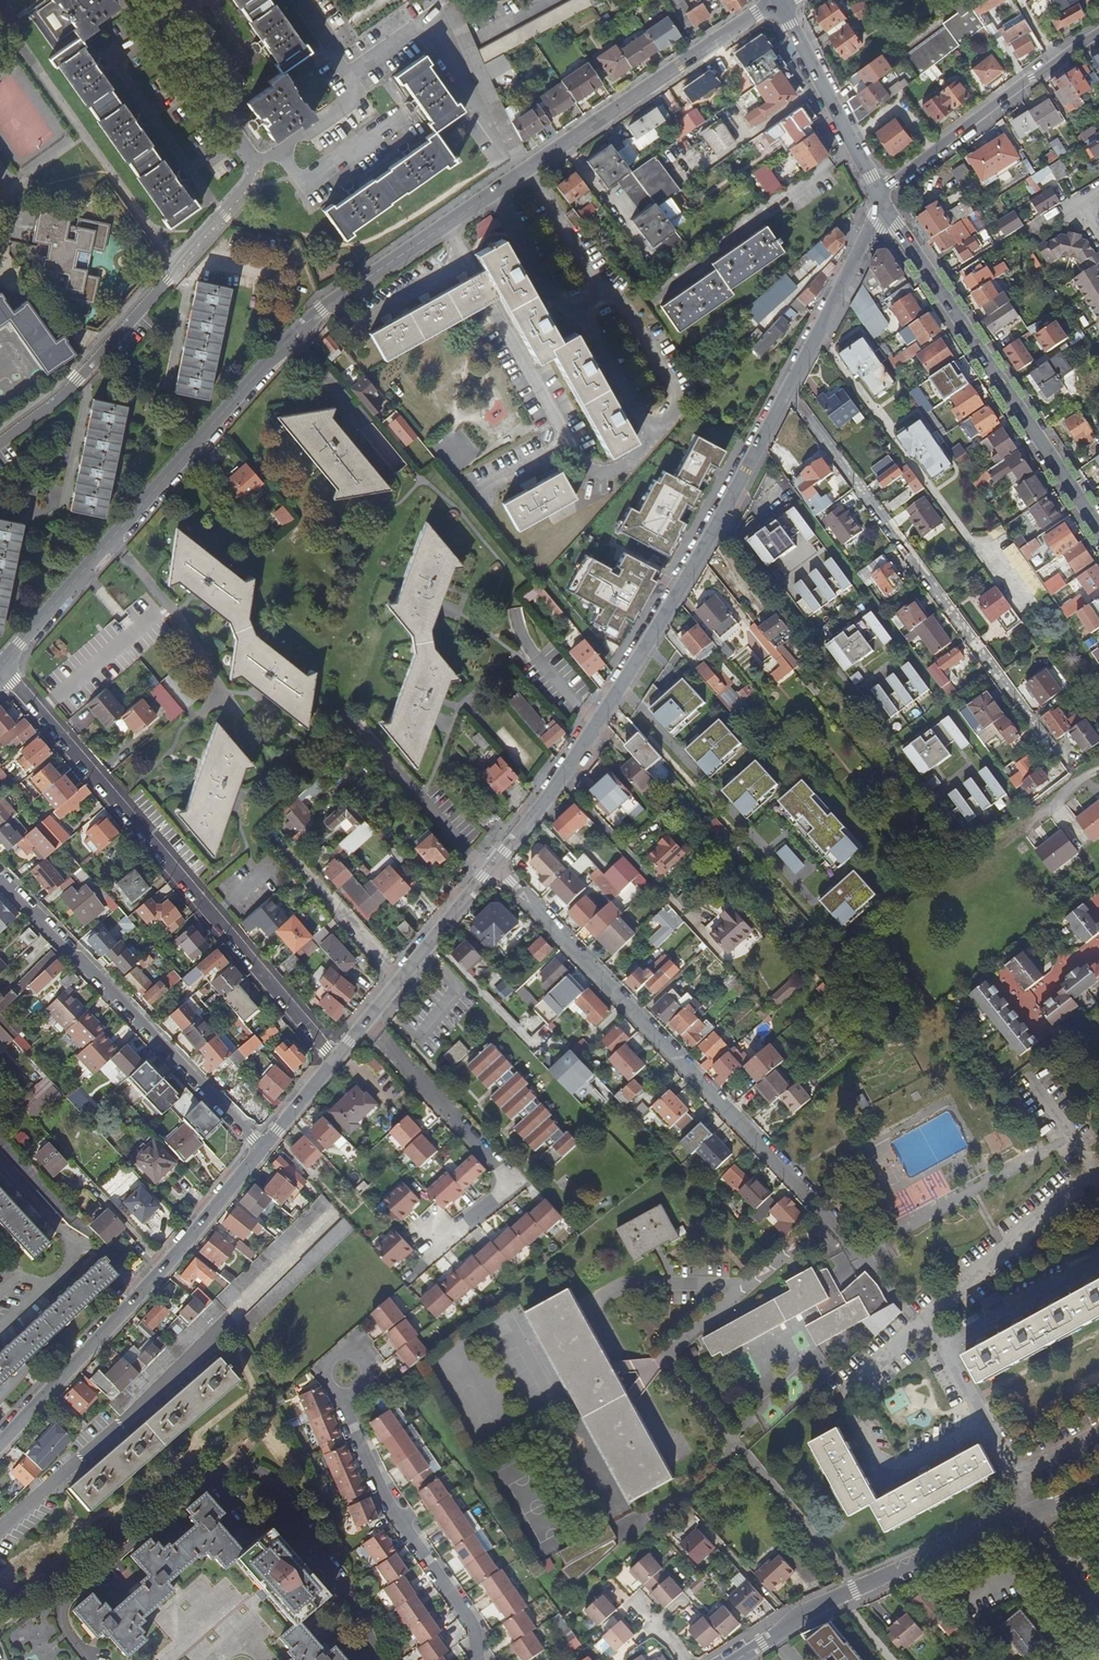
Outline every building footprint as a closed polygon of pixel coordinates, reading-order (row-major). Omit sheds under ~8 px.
[(27,12),(56,53),(79,37),(93,26),(90,23),(115,5),(112,0),(44,0),(27,12)] [(238,7),(239,6),(251,22),(249,23),(278,63),(275,65),(281,74),(311,52),(305,44),(302,46),(273,5),(272,6),(268,0),(233,0),(238,7)] [(484,65),(502,54),(531,39),(560,23),(589,8),(600,1),(599,0),(572,0),(478,51),(484,65)] [(690,10),(683,0),(666,0),(677,18),(685,13),(690,10)] [(747,0),(722,0),(730,12),(747,1),(747,0)] [(828,31),(845,19),(846,18),(833,0),(831,0),(814,11),(828,31)] [(973,9),(966,0),(956,0),(955,1),(962,10),(936,29),(940,34),(973,9)] [(972,7),(973,9),(977,15),(1004,0),(985,0),(972,7)] [(1060,12),(1081,0),(1054,0),(1060,12)] [(851,8),(855,13),(866,7),(863,1),(851,8)] [(690,10),(685,13),(693,26),(694,27),(710,17),(702,3),(690,10)] [(1052,19),(1058,30),(1086,14),(1080,3),(1052,19)] [(870,13),(866,7),(855,13),(850,16),(852,18),(856,16),(858,20),(870,13)] [(973,9),(940,34),(893,68),(858,94),(854,97),(852,108),(859,122),(902,89),(926,72),(949,54),(971,37),(985,27),(977,15),(973,9)] [(1008,28),(1026,16),(1023,12),(1005,23),(1008,28)] [(685,13),(677,18),(685,30),(693,26),(685,13)] [(597,20),(602,27),(610,21),(606,14),(597,20)] [(645,32),(646,33),(657,49),(658,51),(666,46),(667,47),(673,42),(672,41),(680,36),(666,17),(645,32)] [(862,44),(845,19),(828,31),(832,36),(831,37),(844,57),(862,44)] [(1003,34),(994,40),(1009,64),(1035,49),(1027,33),(1032,30),(1025,19),(1002,33),(1003,34)] [(985,27),(971,37),(976,43),(984,37),(986,40),(991,36),(985,27)] [(620,52),(630,68),(657,49),(646,33),(620,52)] [(56,53),(49,58),(55,67),(58,65),(86,105),(87,104),(98,120),(97,121),(125,161),(126,160),(137,176),(136,176),(164,216),(161,218),(167,227),(197,206),(191,197),(188,199),(161,159),(159,160),(148,144),(150,143),(121,103),(120,104),(109,88),(110,87),(82,47),(85,45),(79,37),(56,53)] [(612,80),(630,68),(620,52),(615,46),(598,58),(604,67),(603,68),(604,70),(605,69),(612,80)] [(755,86),(786,65),(782,59),(779,54),(775,56),(770,48),(742,67),(755,86)] [(484,65),(490,80),(512,68),(502,54),(484,65)] [(858,94),(893,68),(883,54),(848,80),(858,94)] [(992,55),(974,69),(986,85),(1004,71),(992,55)] [(425,56),(395,77),(401,85),(403,84),(430,121),(427,123),(433,132),(434,132),(463,112),(457,103),(454,104),(427,67),(431,64),(425,56)] [(739,69),(732,59),(692,86),(699,96),(739,69)] [(574,101),(575,102),(602,84),(587,63),(560,82),(561,83),(574,101)] [(795,95),(785,80),(793,75),(786,65),(755,86),(766,102),(745,117),(751,125),(759,120),(760,122),(766,118),(764,116),(795,95)] [(1090,92),(1083,78),(1089,74),(1085,66),(1067,77),(1080,98),(1090,92)] [(1004,71),(986,85),(988,87),(1006,73),(1004,71)] [(1080,98),(1067,77),(1064,73),(1055,79),(1061,92),(1056,95),(1064,108),(1080,98)] [(271,87),(247,104),(252,111),(253,111),(267,130),(266,131),(272,139),(296,122),(299,126),(312,117),(307,110),(306,111),(300,102),(303,100),(294,87),(291,90),(285,81),(286,81),(281,74),(268,83),(271,87)] [(958,80),(942,93),(954,109),(970,96),(958,80)] [(574,101),(561,83),(540,97),(553,116),(574,101)] [(954,109),(942,93),(925,106),(937,122),(954,109)] [(1058,115),(1050,101),(1030,114),(1030,115),(1039,129),(1043,135),(1065,120),(1060,114),(1058,115)] [(817,118),(806,103),(763,132),(773,141),(777,138),(786,150),(788,148),(811,133),(813,131),(808,124),(817,118)] [(510,121),(521,142),(549,122),(537,105),(522,116),(513,104),(505,109),(510,121)] [(663,121),(655,109),(628,127),(636,139),(663,121)] [(719,120),(715,114),(696,127),(700,132),(719,120)] [(670,127),(669,130),(677,141),(696,127),(687,115),(670,127)] [(1039,129),(1030,115),(1012,126),(1021,140),(1039,129)] [(700,132),(715,155),(735,141),(720,119),(719,120),(700,132)] [(913,141),(896,119),(878,133),(887,145),(886,150),(891,155),(895,155),(913,141)] [(331,203),(322,210),(344,240),(352,234),(350,232),(389,204),(389,203),(404,192),(404,193),(444,166),(446,169),(455,163),(434,132),(433,132),(425,138),(427,141),(388,168),(389,170),(373,180),(372,179),(333,206),(331,203)] [(773,141),(763,132),(762,133),(769,144),(773,141)] [(827,155),(811,133),(788,148),(804,171),(827,155)] [(624,147),(616,135),(607,141),(609,143),(616,153),(624,147)] [(1093,139),(1097,144),(1087,151),(1086,148),(1085,148),(1093,162),(1098,158),(1098,135),(1093,139)] [(1022,164),(1004,138),(987,149),(1004,175),(1022,164)] [(1066,153),(1057,140),(1049,145),(1058,159),(1066,153)] [(631,172),(616,153),(609,143),(586,161),(606,188),(617,180),(641,212),(631,220),(651,247),(661,239),(669,250),(683,241),(673,228),(657,206),(631,172)] [(1004,175),(987,149),(976,156),(974,156),(972,156),(971,157),(970,157),(970,158),(969,160),(968,161),(968,162),(968,163),(969,164),(969,165),(970,165),(970,166),(971,166),(972,167),(973,167),(986,187),(1004,175)] [(679,190),(654,157),(631,172),(657,206),(669,198),(679,190)] [(1060,161),(1049,168),(1052,174),(1057,182),(1069,174),(1060,161)] [(781,187),(765,164),(754,172),(769,195),(781,187)] [(980,189),(964,165),(952,173),(967,197),(980,189)] [(587,188),(575,172),(556,187),(568,203),(581,192),(587,188)] [(590,192),(587,188),(581,192),(584,196),(590,192)] [(1051,189),(1032,201),(1041,216),(1061,204),(1051,189)] [(601,206),(590,192),(584,196),(590,204),(577,214),(581,220),(595,209),(595,210),(601,206)] [(685,220),(669,198),(657,206),(673,228),(685,220)] [(969,218),(961,206),(945,216),(939,206),(940,205),(938,202),(927,210),(928,212),(918,219),(920,222),(932,240),(934,239),(966,219),(967,218),(969,218)] [(581,220),(577,214),(573,209),(565,215),(573,226),(581,220)] [(70,216),(38,210),(32,242),(49,245),(48,249),(54,250),(53,258),(38,255),(37,260),(33,259),(31,269),(40,272),(40,276),(48,278),(47,282),(56,284),(55,288),(64,290),(62,299),(93,305),(95,295),(91,294),(93,282),(96,283),(97,277),(86,275),(91,250),(102,252),(103,246),(101,246),(103,234),(107,235),(110,225),(78,218),(76,227),(68,225),(70,216)] [(998,223),(997,223),(1007,238),(1023,228),(1014,212),(1012,213),(998,223)] [(978,235),(967,218),(966,219),(934,239),(944,254),(960,243),(961,246),(978,235)] [(932,240),(920,222),(916,225),(928,243),(932,240)] [(660,305),(678,331),(732,294),(729,288),(783,251),(777,242),(778,241),(776,238),(775,240),(765,226),(743,241),(741,238),(731,245),(733,248),(711,263),(715,268),(693,283),(691,281),(681,288),(683,290),(660,305)] [(843,236),(835,227),(813,247),(806,253),(813,260),(815,258),(820,264),(843,244),(843,236)] [(989,243),(983,232),(978,235),(961,246),(954,251),(960,260),(977,250),(985,245),(989,243)] [(1075,280),(1098,317),(1098,270),(1097,267),(1098,265),(1098,254),(1095,256),(1087,242),(1080,241),(1069,239),(1062,237),(1048,245),(1046,242),(1038,248),(1048,265),(1062,256),(1079,259),(1087,273),(1075,280)] [(369,333),(384,360),(490,300),(498,296),(535,362),(550,354),(607,456),(634,440),(621,417),(625,415),(619,404),(615,407),(593,367),(596,365),(590,354),(587,356),(573,332),(558,341),(549,324),(553,322),(547,311),(543,313),(521,273),(524,271),(518,260),(514,262),(501,239),(492,244),(490,241),(486,243),(488,246),(474,254),(483,269),(475,274),(467,278),(465,275),(459,278),(461,282),(429,299),(427,296),(421,299),(423,303),(391,320),(389,317),(383,320),(385,324),(369,333)] [(988,249),(985,245),(977,250),(980,255),(988,249)] [(884,289),(903,276),(886,251),(879,253),(870,268),(881,283),(884,289)] [(1040,265),(1035,256),(1031,258),(1036,267),(1040,265)] [(992,274),(982,259),(961,273),(969,284),(971,288),(975,294),(991,284),(996,281),(1010,271),(1005,263),(995,270),(996,272),(992,274)] [(960,267),(957,261),(944,268),(948,275),(960,267)] [(801,267),(796,262),(771,284),(745,308),(758,322),(797,286),(788,276),(791,273),(793,274),(801,267)] [(867,292),(881,283),(870,268),(861,284),(867,292)] [(826,277),(821,271),(798,296),(806,304),(822,286),(820,284),(826,277)] [(176,382),(173,392),(206,399),(230,288),(197,281),(188,320),(182,350),(176,382)] [(1003,292),(996,281),(991,284),(995,290),(997,289),(1001,294),(1003,292)] [(1010,304),(1003,292),(1001,294),(997,289),(995,290),(991,284),(975,294),(973,295),(982,308),(984,306),(990,317),(1010,304)] [(875,337),(890,327),(881,313),(861,285),(850,307),(869,335),(873,333),(875,337)] [(895,304),(913,292),(909,285),(890,297),(895,304)] [(6,320),(8,320),(10,322),(9,323),(43,372),(44,371),(45,373),(61,362),(62,363),(75,354),(62,335),(54,340),(27,301),(12,311),(0,295),(0,325),(6,320)] [(922,314),(909,295),(891,307),(904,327),(922,314)] [(760,355),(788,324),(788,323),(796,313),(798,316),(806,307),(795,299),(785,309),(769,327),(751,347),(760,355)] [(1019,318),(1010,305),(985,322),(994,335),(1019,318)] [(922,344),(941,332),(929,314),(900,333),(908,345),(918,338),(922,344)] [(329,336),(322,341),(332,352),(326,358),(329,362),(341,353),(337,348),(338,347),(329,336)] [(874,396),(894,383),(880,363),(886,359),(884,356),(879,349),(873,353),(863,338),(840,354),(854,375),(858,372),(874,396)] [(946,365),(954,359),(940,339),(921,352),(917,354),(932,377),(935,375),(941,371),(947,367),(946,365)] [(1046,346),(1042,340),(1036,344),(1040,350),(1046,346)] [(917,354),(921,352),(916,344),(894,359),(892,356),(891,357),(887,360),(894,370),(917,354)] [(884,356),(888,353),(883,345),(878,348),(879,349),(884,356)] [(1038,370),(1023,347),(1010,355),(1009,357),(1021,375),(1022,375),(1025,379),(1027,378),(1038,370)] [(1049,362),(1040,350),(1037,352),(1046,365),(1049,362)] [(1072,372),(1061,354),(1049,362),(1060,380),(1072,372)] [(947,367),(941,371),(952,388),(946,392),(943,394),(947,400),(963,388),(960,384),(970,377),(959,359),(947,367)] [(1060,380),(1049,362),(1046,365),(1038,370),(1027,378),(1039,396),(1044,392),(1048,398),(1065,387),(1060,380)] [(946,392),(952,388),(941,371),(935,375),(946,392)] [(375,390),(364,378),(350,389),(372,414),(382,406),(372,393),(375,390)] [(983,405),(970,385),(951,398),(964,417),(983,405)] [(861,414),(845,393),(831,403),(827,397),(819,402),(839,430),(861,414)] [(73,494),(70,510),(103,517),(126,406),(93,399),(91,409),(86,434),(79,466),(73,494)] [(998,423),(987,406),(970,418),(981,434),(998,423)] [(326,408),(283,415),(285,424),(283,425),(339,493),(340,497),(382,490),(381,483),(383,481),(326,412),(326,408)] [(941,437),(946,433),(931,411),(925,414),(936,430),(941,437)] [(1093,431),(1081,413),(1066,423),(1082,449),(1094,441),(1089,434),(1093,431)] [(415,435),(400,417),(391,425),(405,443),(415,435)] [(932,478),(951,465),(937,445),(943,441),(941,437),(936,430),(930,434),(920,421),(897,437),(912,457),(916,454),(932,478)] [(1002,459),(1016,450),(1002,428),(980,443),(986,452),(994,447),(998,453),(991,458),(995,463),(1002,459)] [(629,505),(618,530),(670,554),(686,520),(679,517),(685,503),(695,508),(724,446),(696,434),(677,474),(660,466),(640,510),(629,505)] [(1012,487),(1032,473),(1017,451),(972,482),(976,488),(986,481),(991,476),(995,482),(1004,476),(1012,487)] [(969,457),(966,453),(956,459),(959,464),(969,457)] [(877,479),(895,466),(888,457),(870,469),(877,479)] [(806,505),(818,496),(811,488),(831,473),(821,459),(789,483),(806,505)] [(262,482),(246,464),(224,483),(240,502),(262,482)] [(884,488),(902,475),(909,469),(906,465),(898,471),(895,466),(877,479),(884,488)] [(892,511),(923,489),(909,469),(902,475),(909,486),(907,487),(909,490),(888,506),(892,511)] [(502,503),(517,529),(574,497),(559,471),(536,484),(533,480),(523,486),(525,490),(502,503)] [(1030,509),(1047,497),(1034,477),(1016,489),(1030,509)] [(820,513),(832,504),(826,495),(808,508),(815,517),(820,513)] [(1042,528),(1060,516),(1047,497),(1030,509),(1023,514),(1026,518),(1033,514),(1042,528)] [(924,538),(942,525),(922,499),(907,510),(912,517),(909,519),(924,538)] [(292,518),(282,506),(273,514),(284,525),(292,518)] [(844,545),(861,532),(847,512),(845,513),(840,507),(825,518),(820,513),(815,517),(825,530),(830,526),(844,545)] [(814,536),(795,509),(749,542),(767,567),(776,561),(767,548),(772,544),(782,558),(797,547),(791,539),(801,532),(807,541),(814,536)] [(23,523),(0,519),(0,631),(23,523)] [(1004,530),(999,524),(988,532),(993,538),(1004,530)] [(1063,554),(1078,544),(1065,524),(1044,538),(1055,555),(1051,558),(1053,561),(1063,554)] [(399,749),(410,762),(416,757),(419,758),(429,729),(430,726),(436,711),(439,703),(440,700),(449,675),(452,672),(432,647),(429,630),(444,587),(446,583),(454,563),(456,561),(441,542),(429,527),(423,533),(420,532),(392,607),(389,610),(395,617),(410,635),(411,641),(413,653),(408,665),(399,692),(386,726),(383,729),(399,749)] [(1019,550),(1038,537),(1033,531),(1015,544),(1019,550)] [(174,535),(168,578),(172,578),(227,622),(234,639),(229,671),(233,672),(297,722),(298,720),(306,721),(313,679),(309,678),(253,634),(246,617),(251,585),(247,584),(184,534),(182,536),(174,535)] [(1030,553),(1039,546),(1040,548),(1044,545),(1039,537),(1038,537),(1019,550),(1027,562),(1033,557),(1030,553)] [(1048,594),(1012,542),(1000,550),(1036,602),(1048,594)] [(1075,572),(1092,561),(1080,542),(1078,544),(1063,554),(1075,572)] [(618,568),(584,554),(568,590),(601,604),(592,625),(626,639),(653,577),(652,576),(656,565),(625,551),(618,568)] [(887,595),(902,584),(882,556),(857,574),(864,583),(873,577),(887,595)] [(807,620),(852,585),(832,559),(824,564),(834,577),(827,582),(817,570),(810,576),(819,588),(811,593),(802,581),(794,587),(803,599),(795,605),(807,620)] [(1098,587),(1098,569),(1096,565),(1077,578),(1088,594),(1098,587)] [(1051,596),(1063,587),(1056,578),(1044,586),(1051,596)] [(558,607),(541,587),(536,591),(554,612),(559,608),(558,607)] [(984,612),(991,622),(996,619),(1006,633),(1021,622),(1019,618),(1011,607),(997,588),(979,601),(984,607),(986,610),(984,612)] [(1067,619),(1086,605),(1080,597),(1061,610),(1067,619)] [(720,639),(735,626),(737,625),(730,616),(732,614),(727,608),(725,609),(716,599),(698,613),(715,633),(709,638),(712,642),(716,647),(723,655),(727,660),(734,655),(723,643),(720,639)] [(1097,600),(1077,613),(1090,634),(1098,628),(1098,603),(1097,600)] [(910,632),(928,619),(915,601),(897,614),(910,632)] [(890,637),(869,610),(824,644),(843,668),(851,662),(841,650),(847,646),(857,659),(871,649),(866,641),(875,634),(882,643),(890,637)] [(754,623),(750,627),(782,666),(771,674),(778,682),(798,666),(781,645),(793,635),(777,615),(759,630),(754,623)] [(935,655),(951,643),(931,616),(928,619),(910,632),(904,637),(908,642),(919,634),(935,655)] [(695,657),(712,642),(709,638),(708,639),(698,626),(687,635),(684,631),(678,636),(695,657)] [(723,643),(739,630),(735,626),(720,639),(723,643)] [(603,661),(585,639),(569,652),(600,689),(605,680),(595,668),(603,661)] [(699,661),(716,647),(712,642),(695,657),(699,661)] [(948,683),(955,677),(950,671),(947,673),(946,671),(963,658),(956,648),(927,669),(951,702),(958,696),(948,683)] [(870,706),(881,721),(927,687),(907,660),(899,666),(908,678),(901,684),(892,671),(884,677),(893,689),(886,695),(877,682),(869,688),(878,700),(870,706)] [(726,682),(730,678),(718,663),(714,668),(726,682)] [(734,694),(732,696),(725,688),(729,685),(726,682),(714,668),(711,664),(707,668),(704,665),(698,670),(719,694),(737,716),(748,707),(743,701),(754,692),(748,685),(735,696),(734,694)] [(177,667),(165,677),(188,706),(201,696),(177,667)] [(862,676),(856,669),(848,676),(853,683),(862,676)] [(515,674),(511,670),(493,686),(496,690),(515,674)] [(1061,691),(1046,670),(1026,685),(1041,706),(1061,691)] [(683,679),(649,710),(671,734),(705,704),(683,679)] [(182,711),(158,683),(153,687),(158,693),(154,696),(165,710),(164,714),(170,721),(182,711)] [(653,685),(642,702),(646,707),(661,694),(653,685)] [(124,712),(104,689),(86,704),(106,727),(120,715),(124,712)] [(977,736),(1004,716),(987,692),(959,713),(977,736)] [(737,716),(719,694),(716,696),(735,718),(737,716)] [(525,722),(547,747),(563,732),(553,720),(543,728),(515,696),(508,702),(526,722),(525,722)] [(155,715),(141,698),(124,712),(120,715),(135,732),(155,715)] [(1057,739),(1069,731),(1073,728),(1058,708),(1052,713),(1050,711),(1041,718),(1057,739)] [(15,727),(0,709),(0,739),(15,727)] [(965,738),(944,711),(899,745),(918,770),(926,764),(916,751),(922,747),(932,760),(946,750),(940,742),(950,735),(957,744),(965,738)] [(1009,744),(1020,736),(1004,716),(977,736),(985,747),(990,743),(1002,734),(1004,737),(1002,739),(1006,744),(1008,742),(1009,744)] [(720,720),(686,751),(707,775),(741,744),(720,720)] [(1098,743),(1098,739),(1085,720),(1073,728),(1069,731),(1085,754),(1098,743)] [(0,741),(0,745),(4,749),(17,738),(22,745),(35,734),(24,721),(11,732),(0,741)] [(183,815),(180,818),(207,850),(213,845),(216,846),(233,797),(236,789),(237,784),(245,762),(248,760),(220,728),(214,733),(212,732),(208,743),(203,758),(188,801),(183,815)] [(647,771),(661,758),(646,742),(639,734),(625,747),(635,758),(647,771)] [(38,740),(21,754),(34,769),(51,755),(38,740)] [(996,762),(1001,758),(990,743),(985,747),(996,762)] [(1053,764),(1059,760),(1049,746),(1043,750),(1042,750),(1053,764)] [(1003,771),(1011,765),(1015,761),(1009,753),(1001,758),(996,762),(1003,771)] [(514,774),(500,757),(480,775),(496,793),(516,776),(514,774)] [(1028,795),(1047,780),(1041,772),(1036,774),(1029,764),(1032,762),(1028,757),(1016,766),(1021,772),(1010,780),(1016,789),(1021,786),(1028,795)] [(639,792),(654,780),(647,771),(635,758),(627,765),(628,766),(621,773),(639,792)] [(662,759),(650,769),(660,782),(672,772),(662,759)] [(756,761),(722,792),(744,816),(778,785),(756,761)] [(945,808),(956,823),(1002,789),(982,762),(974,768),(983,780),(976,785),(967,773),(959,779),(968,791),(961,796),(952,784),(944,790),(953,802),(945,808)] [(1006,775),(1014,769),(1011,765),(1003,771),(1006,775)] [(60,779),(48,766),(32,781),(43,793),(60,779)] [(922,777),(928,784),(936,778),(931,771),(922,777)] [(631,795),(612,774),(590,794),(609,816),(619,806),(631,795)] [(803,780),(779,801),(839,869),(863,847),(803,780)] [(25,788),(21,783),(16,788),(19,792),(25,788)] [(1023,799),(1028,795),(1021,786),(1016,789),(1023,799)] [(91,794),(85,787),(53,814),(58,819),(61,819),(91,794)] [(19,792),(16,788),(13,790),(10,793),(8,795),(11,798),(19,792)] [(37,799),(32,793),(24,799),(29,805),(37,799)] [(317,825),(297,803),(302,799),(298,795),(289,804),(293,808),(285,815),(298,831),(292,837),(297,843),(317,825)] [(631,795),(619,806),(629,818),(641,807),(631,795)] [(2,799),(0,801),(0,830),(14,818),(16,816),(2,799)] [(348,834),(355,827),(354,826),(361,820),(345,801),(323,821),(330,828),(337,822),(348,834)] [(1098,836),(1098,803),(1076,820),(1092,842),(1098,836)] [(580,830),(586,824),(589,827),(589,828),(593,824),(576,806),(554,826),(561,833),(567,839),(578,828),(580,830)] [(488,808),(476,818),(483,826),(494,816),(488,808)] [(14,818),(0,830),(0,844),(8,853),(17,844),(26,837),(28,835),(14,818)] [(69,839),(49,818),(40,825),(35,829),(40,835),(42,833),(52,844),(53,842),(56,845),(53,849),(55,851),(61,846),(69,839)] [(103,818),(85,833),(101,851),(119,836),(103,818)] [(373,832),(363,820),(355,827),(348,834),(337,844),(343,850),(345,852),(363,836),(365,838),(373,832)] [(53,849),(40,835),(35,829),(28,835),(26,837),(17,844),(25,853),(28,851),(30,854),(32,852),(32,853),(41,863),(44,860),(55,851),(53,849)] [(1052,873),(1077,853),(1061,832),(1036,851),(1052,873)] [(447,853),(431,833),(414,847),(425,860),(427,858),(432,854),(435,859),(438,861),(447,853)] [(567,839),(561,833),(558,836),(564,842),(567,839)] [(656,879),(684,854),(668,836),(658,844),(661,847),(647,858),(655,866),(649,871),(656,879)] [(343,850),(337,844),(330,850),(337,856),(343,850)] [(786,845),(777,853),(788,865),(797,858),(786,845)] [(326,854),(320,848),(310,857),(316,863),(326,854)] [(539,881),(547,890),(551,887),(565,873),(577,861),(570,853),(559,863),(545,849),(530,863),(539,872),(543,876),(541,879),(539,881)] [(337,886),(350,874),(335,858),(333,859),(331,857),(325,862),(328,865),(322,870),(337,886)] [(630,883),(625,878),(634,869),(623,857),(604,876),(620,893),(630,883)] [(797,858),(788,865),(795,873),(804,866),(797,858)] [(41,863),(30,873),(49,896),(64,883),(44,860),(41,863)] [(407,888),(389,867),(372,883),(384,897),(390,903),(407,888)] [(134,869),(114,885),(131,905),(150,889),(134,869)] [(644,892),(650,887),(639,875),(634,869),(625,878),(630,883),(631,883),(635,887),(637,885),(644,892)] [(92,881),(82,870),(75,876),(85,887),(92,881)] [(855,871),(820,902),(842,926),(876,895),(855,871)] [(569,905),(582,892),(565,873),(551,887),(569,905)] [(611,902),(620,893),(604,876),(601,873),(592,882),(611,902)] [(384,897),(372,883),(369,880),(362,887),(351,875),(340,885),(366,913),(384,897)] [(71,890),(61,898),(85,927),(104,911),(85,887),(75,895),(71,890)] [(119,908),(101,888),(99,889),(96,892),(114,912),(119,908)] [(679,899),(687,909),(696,900),(688,891),(679,899)] [(583,929),(600,913),(584,897),(568,913),(583,929)] [(285,919),(268,899),(243,920),(241,922),(249,930),(257,922),(267,935),(274,929),(285,919)] [(149,900),(135,911),(147,925),(153,921),(162,921),(167,928),(181,917),(168,902),(161,908),(155,907),(149,900)] [(657,947),(670,935),(669,934),(676,928),(677,929),(683,923),(677,916),(673,920),(671,917),(675,914),(667,904),(654,917),(658,921),(664,927),(650,940),(657,947)] [(0,905),(0,934),(15,920),(0,905)] [(489,951),(498,943),(510,932),(518,924),(500,905),(492,905),(473,923),(475,924),(479,929),(487,937),(482,943),(489,951)] [(605,930),(618,918),(621,915),(612,906),(596,921),(605,930)] [(1083,906),(1065,920),(1070,927),(1069,930),(1077,940),(1080,940),(1085,945),(1098,934),(1098,926),(1098,925),(1096,927),(1086,914),(1088,912),(1083,906)] [(727,954),(751,932),(730,909),(721,917),(726,922),(710,936),(727,954)] [(1096,927),(1098,925),(1088,912),(1086,914),(1096,927)] [(311,937),(291,914),(285,919),(274,929),(288,946),(282,951),(287,957),(292,953),(311,937)] [(635,935),(638,932),(622,914),(621,915),(618,918),(635,935)] [(181,917),(167,928),(172,934),(186,923),(181,917)] [(605,930),(596,939),(604,947),(606,945),(615,955),(635,935),(618,918),(605,930)] [(412,931),(403,920),(396,927),(406,938),(412,931)] [(474,934),(479,929),(475,924),(469,929),(474,934)] [(331,934),(323,926),(311,937),(319,946),(331,934)] [(190,927),(176,939),(193,960),(208,948),(190,927)] [(37,937),(29,929),(20,937),(25,943),(21,947),(24,950),(37,937)] [(115,946),(101,930),(88,942),(101,958),(115,946)] [(510,932),(498,943),(502,947),(513,935),(510,932)] [(355,960),(331,934),(319,946),(334,961),(343,971),(343,972),(355,960)] [(552,950),(541,938),(529,950),(541,962),(552,950)] [(484,958),(468,941),(454,955),(470,971),(484,958)] [(124,952),(117,944),(115,946),(101,958),(109,966),(113,963),(123,975),(137,964),(126,951),(124,952)] [(226,964),(215,951),(182,980),(188,987),(203,975),(202,975),(206,972),(205,971),(209,968),(210,970),(211,969),(213,968),(215,970),(217,972),(226,964)] [(0,1001),(0,1013),(29,986),(54,961),(57,959),(51,953),(36,967),(36,968),(2,1000),(0,1002),(0,1001)] [(287,957),(281,963),(288,971),(300,961),(292,953),(287,957)] [(1025,993),(1043,979),(1039,973),(1039,970),(1031,959),(1028,960),(1023,954),(1005,968),(1010,974),(1012,973),(1022,985),(1020,987),(1025,993)] [(152,961),(147,955),(138,962),(143,968),(152,961)] [(569,973),(556,960),(541,974),(547,980),(542,985),(549,992),(569,973)] [(629,975),(638,966),(632,960),(623,969),(629,975)] [(62,969),(54,961),(29,986),(36,993),(62,969)] [(334,961),(329,967),(340,975),(343,971),(334,961)] [(656,993),(679,970),(670,961),(664,966),(655,975),(646,984),(656,993)] [(655,975),(664,966),(660,962),(651,971),(655,975)] [(1096,967),(1095,965),(1089,970),(1086,966),(1080,971),(1078,969),(1065,979),(1066,981),(1060,986),(1063,990),(1057,995),(1059,997),(1053,1002),(1051,1000),(1045,1005),(1046,1007),(1040,1012),(1054,1030),(1060,1026),(1059,1023),(1066,1018),(1067,1020),(1072,1016),(1072,1013),(1077,1008),(1074,1005),(1080,1000),(1080,998),(1092,988),(1095,988),(1098,986),(1098,965),(1096,967)] [(155,988),(136,967),(125,977),(144,998),(143,998),(144,998),(143,1000),(149,1007),(151,1006),(163,996),(182,980),(174,971),(155,988)] [(327,991),(329,989),(344,1001),(352,991),(350,989),(352,986),(340,975),(329,967),(318,981),(322,985),(327,991)] [(220,996),(222,999),(236,986),(243,981),(231,968),(211,985),(220,996)] [(637,993),(646,984),(655,975),(651,971),(649,969),(645,973),(640,969),(627,982),(637,993)] [(78,979),(71,972),(59,984),(66,990),(69,987),(78,979)] [(1020,987),(1022,985),(1012,973),(1010,974),(1020,987)] [(728,991),(737,982),(730,974),(720,983),(728,991)] [(817,974),(810,979),(814,983),(820,978),(817,974)] [(564,1011),(574,1002),(583,993),(567,977),(549,995),(564,1011)] [(778,993),(784,1001),(798,988),(791,981),(778,993)] [(749,995),(737,982),(732,987),(739,994),(737,996),(742,1001),(749,995)] [(1020,1057),(1038,1042),(1034,1037),(1031,1039),(1026,1033),(1029,1030),(1024,1025),(1021,1027),(1016,1021),(1019,1018),(1014,1012),(1011,1014),(1007,1008),(1009,1006),(1004,1000),(1001,1001),(997,996),(999,994),(994,987),(992,989),(986,982),(968,997),(972,1002),(976,1002),(980,1008),(978,1009),(982,1014),(986,1015),(990,1021),(988,1022),(992,1027),(996,1027),(1000,1033),(998,1035),(1002,1039),(1006,1039),(1010,1045),(1008,1047),(1012,1052),(1016,1052),(1020,1057)] [(824,983),(816,989),(824,998),(831,992),(824,983)] [(344,1005),(328,992),(327,991),(322,985),(315,990),(315,996),(313,998),(318,1003),(319,1002),(325,1007),(324,1008),(335,1017),(344,1005)] [(258,1011),(236,986),(222,999),(221,999),(228,1007),(237,1018),(243,1024),(258,1011)] [(73,1001),(70,998),(75,993),(69,987),(66,990),(47,1008),(68,1029),(84,1013),(73,1001)] [(208,992),(204,989),(198,993),(204,997),(208,992)] [(533,1010),(538,1005),(522,989),(517,994),(533,1010)] [(596,1025),(610,1012),(588,989),(583,993),(574,1002),(596,1025)] [(670,1023),(687,1006),(672,991),(653,1010),(668,1025),(670,1023)] [(838,1015),(845,1009),(831,992),(824,998),(838,1015)] [(770,999),(777,1007),(784,1001),(778,993),(770,999)] [(560,1015),(564,1011),(549,995),(545,999),(560,1015)] [(169,1002),(163,996),(151,1006),(157,1013),(169,1002)] [(228,1007),(221,999),(216,1004),(222,1012),(223,1011),(228,1007)] [(682,1036),(698,1020),(693,1015),(700,1008),(702,1007),(694,999),(687,1006),(670,1023),(677,1031),(682,1036)] [(169,1017),(182,1033),(182,1032),(198,1019),(185,1004),(169,1017)] [(237,1018),(228,1007),(223,1011),(233,1022),(237,1018)] [(698,1020),(705,1014),(700,1008),(693,1015),(698,1020)] [(763,1021),(768,1016),(762,1009),(756,1013),(763,1021)] [(847,1026),(854,1021),(845,1009),(838,1015),(847,1026)] [(68,1030),(82,1044),(86,1048),(87,1047),(102,1032),(92,1021),(94,1020),(86,1012),(84,1013),(68,1029),(68,1030)] [(0,1016),(0,1027),(13,1040),(18,1036),(8,1025),(0,1016)] [(237,1018),(233,1022),(249,1040),(254,1036),(243,1024),(237,1018)] [(199,1051),(200,1050),(214,1038),(198,1019),(182,1032),(199,1051)] [(24,1030),(14,1020),(8,1025),(18,1036),(24,1030)] [(104,1030),(94,1020),(92,1021),(102,1032),(104,1030)] [(682,1036),(694,1048),(710,1032),(714,1029),(706,1021),(703,1025),(698,1020),(682,1036)] [(675,1032),(677,1031),(670,1023),(668,1025),(675,1032)] [(6,1046),(13,1040),(0,1027),(0,1040),(6,1046)] [(274,1036),(271,1032),(273,1030),(270,1028),(257,1039),(261,1045),(262,1046),(274,1036)] [(625,1045),(630,1041),(618,1028),(603,1041),(616,1055),(625,1045)] [(700,1066),(706,1072),(713,1066),(719,1061),(716,1059),(729,1047),(715,1032),(700,1046),(711,1058),(700,1066)] [(112,1046),(100,1034),(87,1047),(86,1048),(77,1056),(94,1075),(102,1068),(108,1062),(111,1059),(114,1056),(108,1049),(112,1046)] [(261,1045),(257,1039),(254,1036),(249,1040),(230,1056),(227,1059),(233,1065),(243,1057),(244,1059),(261,1045)] [(230,1056),(214,1038),(200,1050),(209,1061),(204,1066),(209,1074),(227,1059),(230,1056)] [(460,1040),(447,1053),(457,1064),(470,1051),(460,1040)] [(285,1041),(274,1051),(292,1071),(304,1061),(285,1041)] [(469,1066),(490,1089),(497,1082),(502,1078),(507,1083),(502,1088),(492,1097),(513,1120),(521,1113),(525,1109),(530,1115),(526,1119),(515,1128),(537,1151),(547,1142),(551,1137),(556,1143),(552,1147),(542,1156),(552,1168),(580,1143),(569,1132),(566,1134),(557,1124),(559,1123),(556,1119),(554,1121),(550,1117),(553,1115),(542,1103),(539,1106),(534,1100),(537,1098),(533,1093),(535,1092),(532,1088),(530,1090),(527,1086),(530,1083),(519,1072),(516,1074),(511,1069),(514,1067),(493,1044),(490,1046),(488,1044),(485,1047),(487,1049),(469,1066)] [(646,1067),(625,1045),(616,1055),(610,1060),(631,1082),(646,1067)] [(114,1056),(118,1052),(112,1046),(108,1049),(114,1056)] [(142,1065),(125,1046),(118,1052),(114,1056),(111,1059),(128,1078),(142,1065)] [(761,1082),(775,1069),(783,1062),(769,1046),(746,1065),(761,1082)] [(732,1049),(728,1053),(713,1067),(720,1075),(714,1081),(721,1088),(749,1061),(743,1055),(740,1057),(732,1049)] [(558,1064),(550,1071),(573,1095),(588,1081),(594,1075),(579,1058),(572,1051),(563,1059),(558,1064)] [(453,1067),(457,1064),(447,1053),(443,1056),(453,1067)] [(218,1067),(210,1074),(217,1082),(226,1075),(218,1067)] [(290,1082),(274,1067),(272,1069),(268,1074),(255,1088),(275,1109),(279,1104),(274,1099),(290,1082)] [(780,1098),(792,1088),(775,1069),(761,1082),(755,1087),(771,1105),(780,1098)] [(253,1085),(239,1070),(235,1074),(249,1089),(253,1085)] [(595,1075),(594,1075),(588,1081),(590,1084),(597,1078),(595,1075)] [(47,1077),(19,1104),(24,1108),(25,1110),(54,1084),(51,1081),(47,1077)] [(502,1078),(497,1082),(502,1088),(507,1083),(502,1078)] [(625,1107),(642,1089),(636,1083),(638,1081),(636,1078),(623,1091),(622,1090),(615,1097),(625,1107)] [(144,1098),(160,1115),(180,1098),(162,1080),(144,1098)] [(227,1095),(239,1108),(239,1107),(250,1096),(239,1085),(238,1085),(234,1080),(225,1089),(229,1094),(227,1095)] [(794,1114),(811,1100),(797,1084),(792,1088),(780,1098),(794,1114)] [(358,1088),(333,1112),(352,1132),(360,1124),(358,1122),(378,1104),(368,1094),(366,1096),(358,1088)] [(676,1098),(670,1092),(651,1110),(670,1130),(675,1125),(681,1131),(693,1119),(687,1113),(689,1112),(684,1106),(676,1098)] [(85,1118),(90,1113),(74,1094),(68,1099),(85,1118)] [(676,1098),(684,1106),(687,1103),(679,1095),(676,1098)] [(263,1109),(250,1096),(239,1107),(252,1120),(263,1109)] [(639,1121),(649,1112),(643,1105),(632,1115),(639,1121)] [(525,1109),(521,1113),(526,1119),(530,1115),(525,1109)] [(416,1125),(409,1117),(391,1133),(405,1147),(424,1130),(418,1123),(416,1125)] [(349,1142),(327,1118),(319,1125),(316,1128),(313,1131),(330,1148),(335,1144),(341,1150),(349,1142)] [(203,1143),(185,1124),(164,1143),(182,1161),(203,1143)] [(699,1135),(695,1131),(672,1153),(678,1160),(684,1155),(680,1150),(682,1148),(686,1153),(698,1142),(695,1139),(699,1135)] [(431,1140),(425,1133),(405,1151),(421,1168),(439,1152),(429,1141),(431,1140)] [(27,1140),(23,1135),(17,1141),(22,1145),(27,1140)] [(716,1171),(733,1155),(714,1135),(697,1151),(716,1171)] [(324,1154),(307,1136),(293,1150),(310,1167),(324,1154)] [(551,1137),(547,1142),(552,1147),(556,1143),(551,1137)] [(151,1138),(131,1157),(157,1185),(177,1166),(151,1138)] [(48,1146),(35,1158),(53,1177),(66,1165),(48,1146)] [(487,1170),(474,1156),(452,1176),(449,1173),(428,1192),(444,1210),(453,1201),(458,1197),(459,1198),(466,1192),(465,1190),(487,1170)] [(306,1182),(279,1157),(271,1165),(274,1168),(275,1166),(292,1182),(291,1184),(298,1190),(306,1182)] [(740,1191),(751,1181),(736,1166),(724,1178),(727,1181),(731,1186),(738,1193),(740,1191)] [(291,1184),(279,1172),(263,1191),(279,1204),(286,1196),(293,1201),(300,1192),(298,1190),(291,1184)] [(757,1210),(770,1197),(771,1196),(754,1178),(751,1181),(740,1191),(757,1210)] [(404,1183),(385,1201),(402,1220),(409,1214),(408,1212),(413,1208),(421,1200),(404,1183)] [(271,1199),(255,1185),(240,1203),(249,1210),(249,1209),(257,1216),(271,1199)] [(732,1199),(738,1193),(731,1186),(728,1188),(731,1191),(727,1195),(732,1199)] [(140,1187),(123,1203),(142,1223),(159,1206),(140,1187)] [(32,1260),(50,1244),(0,1190),(0,1225),(32,1260)] [(722,1209),(732,1199),(727,1195),(725,1193),(715,1202),(722,1209)] [(272,1263),(332,1204),(322,1194),(276,1239),(215,1299),(225,1309),(272,1263)] [(793,1207),(794,1205),(790,1201),(788,1202),(785,1199),(778,1206),(770,1197),(757,1210),(756,1211),(751,1215),(760,1224),(771,1213),(774,1211),(785,1223),(783,1225),(778,1229),(786,1237),(805,1220),(793,1207)] [(564,1218),(546,1199),(539,1205),(541,1206),(530,1216),(528,1213),(521,1219),(523,1221),(512,1230),(511,1229),(501,1238),(499,1237),(493,1242),(492,1241),(485,1247),(487,1248),(476,1258),(475,1257),(465,1266),(463,1265),(457,1271),(456,1269),(449,1275),(450,1277),(439,1286),(437,1283),(431,1289),(432,1291),(422,1300),(438,1318),(455,1303),(455,1304),(473,1288),(474,1290),(492,1274),(493,1276),(509,1260),(510,1262),(527,1246),(529,1248),(545,1232),(546,1233),(564,1218)] [(663,1205),(618,1229),(636,1263),(645,1258),(644,1256),(642,1253),(670,1238),(672,1240),(672,1242),(681,1238),(663,1205)] [(256,1223),(236,1207),(222,1225),(241,1240),(252,1227),(256,1223)] [(774,1211),(771,1213),(783,1225),(785,1223),(774,1211)] [(123,1229),(108,1212),(90,1229),(99,1239),(106,1246),(123,1229)] [(355,1229),(345,1218),(238,1323),(248,1333),(355,1229)] [(264,1230),(256,1223),(252,1227),(261,1234),(264,1230)] [(281,1233),(271,1224),(266,1231),(276,1239),(281,1233)] [(415,1250),(397,1230),(375,1251),(392,1268),(402,1259),(406,1255),(408,1256),(415,1250)] [(234,1247),(216,1233),(200,1252),(218,1267),(234,1248),(234,1247)] [(670,1238),(642,1253),(644,1256),(672,1240),(670,1238)] [(251,1251),(238,1241),(234,1247),(234,1248),(246,1257),(251,1251)] [(0,1352),(0,1402),(30,1369),(24,1363),(118,1276),(106,1264),(108,1262),(103,1257),(102,1259),(101,1259),(0,1352)] [(195,1259),(180,1277),(189,1285),(196,1277),(203,1283),(203,1282),(207,1285),(214,1276),(195,1259)] [(836,1291),(826,1272),(818,1276),(813,1268),(787,1282),(792,1291),(703,1339),(713,1358),(722,1353),(724,1356),(816,1306),(822,1318),(805,1327),(816,1346),(863,1320),(876,1335),(887,1325),(903,1311),(895,1303),(891,1306),(878,1285),(866,1272),(859,1279),(841,1294),(839,1290),(838,1290),(836,1291)] [(235,1279),(224,1270),(219,1276),(220,1276),(229,1284),(235,1279)] [(838,1290),(828,1271),(826,1272),(836,1291),(838,1290)] [(229,1284),(220,1276),(216,1281),(225,1288),(229,1284)] [(1098,1319),(1098,1282),(1097,1283),(1095,1279),(1088,1283),(1090,1287),(1062,1303),(1059,1299),(1052,1303),(1054,1307),(1026,1323),(1023,1319),(1016,1323),(1018,1327),(990,1342),(988,1338),(980,1342),(983,1347),(968,1355),(983,1382),(1098,1319)] [(211,1302),(198,1289),(195,1292),(209,1304),(211,1302)] [(571,1289),(529,1312),(632,1503),(675,1480),(571,1289)] [(209,1304),(195,1292),(191,1296),(193,1299),(204,1309),(209,1304)] [(178,1306),(166,1294),(160,1302),(171,1312),(178,1306)] [(226,1311),(225,1309),(215,1299),(212,1302),(209,1305),(205,1309),(187,1327),(168,1346),(139,1375),(109,1404),(120,1416),(226,1311)] [(204,1309),(193,1299),(179,1312),(180,1314),(177,1317),(186,1326),(204,1309)] [(379,1326),(385,1333),(404,1316),(390,1299),(373,1314),(381,1325),(379,1326)] [(167,1312),(158,1304),(142,1320),(151,1329),(167,1312)] [(177,1319),(165,1331),(173,1338),(185,1327),(177,1319)] [(393,1345),(398,1351),(417,1337),(419,1335),(406,1320),(388,1334),(395,1343),(393,1345)] [(167,1346),(141,1321),(136,1327),(148,1339),(153,1343),(129,1366),(138,1375),(167,1346)] [(404,1359),(411,1367),(430,1352),(417,1337),(397,1353),(402,1360),(404,1359)] [(153,1343),(148,1339),(138,1350),(133,1346),(121,1358),(123,1360),(129,1366),(153,1343)] [(68,1488),(89,1512),(238,1381),(228,1369),(230,1367),(228,1365),(226,1367),(218,1358),(204,1370),(200,1366),(196,1369),(193,1371),(198,1376),(164,1406),(160,1401),(157,1404),(153,1405),(157,1411),(129,1436),(125,1431),(122,1434),(118,1436),(123,1441),(89,1471),(85,1466),(82,1469),(78,1471),(82,1476),(68,1488)] [(138,1375),(129,1366),(123,1360),(106,1377),(99,1370),(89,1380),(97,1388),(111,1401),(138,1375)] [(97,1388),(89,1380),(86,1378),(81,1383),(80,1382),(64,1398),(79,1412),(95,1396),(93,1393),(97,1388)] [(319,1388),(298,1397),(309,1422),(330,1413),(333,1411),(329,1403),(326,1403),(324,1398),(319,1388)] [(382,1433),(387,1440),(404,1429),(391,1410),(372,1424),(380,1435),(382,1433)] [(340,1436),(330,1413),(309,1422),(319,1445),(332,1440),(340,1436)] [(72,1440),(56,1425),(49,1432),(65,1447),(69,1442),(72,1440)] [(998,1472),(983,1444),(969,1452),(967,1448),(959,1452),(961,1456),(933,1472),(930,1468),(923,1472),(926,1476),(897,1492),(895,1488),(887,1492),(890,1495),(881,1501),(873,1486),(877,1484),(873,1477),(869,1479),(853,1450),(857,1448),(852,1440),(848,1442),(840,1428),(812,1443),(853,1516),(874,1504),(889,1532),(998,1472)] [(397,1466),(420,1451),(404,1429),(387,1440),(385,1442),(391,1450),(393,1448),(397,1454),(395,1456),(392,1458),(397,1466)] [(65,1447),(49,1432),(35,1448),(27,1457),(42,1471),(49,1464),(42,1458),(50,1449),(56,1456),(65,1448),(65,1447)] [(332,1440),(319,1445),(321,1450),(334,1445),(332,1440)] [(35,1448),(30,1444),(22,1453),(27,1457),(35,1448)] [(334,1445),(321,1450),(324,1456),(336,1451),(334,1445)] [(355,1470),(345,1447),(336,1451),(324,1456),(334,1479),(355,1470)] [(56,1456),(50,1449),(42,1458),(49,1464),(56,1456)] [(406,1471),(412,1481),(432,1468),(420,1451),(399,1466),(404,1473),(406,1471)] [(42,1471),(27,1457),(12,1473),(26,1486),(42,1471)] [(436,1473),(432,1468),(412,1481),(416,1487),(436,1473)] [(365,1494),(355,1470),(334,1479),(344,1503),(356,1498),(365,1494)] [(424,1504),(429,1511),(431,1509),(451,1496),(439,1479),(428,1486),(420,1493),(426,1502),(424,1504)] [(420,1493),(428,1486),(425,1481),(416,1487),(420,1493)] [(96,1638),(104,1631),(126,1657),(144,1641),(139,1635),(142,1633),(137,1627),(143,1622),(141,1620),(173,1592),(166,1583),(197,1556),(199,1559),(205,1553),(210,1560),(213,1557),(223,1569),(234,1559),(266,1596),(293,1627),(286,1632),(279,1638),(289,1650),(287,1652),(292,1659),(290,1659),(345,1659),(334,1647),(326,1653),(298,1622),(328,1596),(269,1529),(242,1553),(214,1520),(222,1514),(204,1493),(186,1509),(191,1515),(188,1517),(195,1525),(170,1547),(168,1545),(162,1550),(157,1544),(154,1546),(148,1540),(130,1556),(147,1576),(140,1583),(142,1585),(111,1613),(104,1605),(101,1607),(91,1596),(72,1611),(96,1638)] [(446,1527),(464,1515),(451,1496),(431,1509),(439,1520),(437,1522),(442,1529),(446,1527)] [(347,1508),(356,1529),(377,1519),(372,1507),(374,1506),(371,1497),(358,1503),(347,1508)] [(356,1498),(344,1503),(346,1508),(347,1508),(358,1503),(356,1498)] [(449,1535),(457,1546),(475,1534),(477,1533),(464,1515),(446,1527),(442,1529),(447,1536),(449,1535)] [(611,1525),(557,1549),(564,1563),(561,1571),(574,1586),(618,1546),(616,1540),(619,1539),(611,1525)] [(681,1546),(698,1564),(715,1548),(698,1530),(681,1546)] [(382,1531),(363,1545),(378,1566),(397,1553),(382,1531)] [(461,1560),(466,1568),(488,1553),(475,1534),(456,1548),(463,1558),(461,1560)] [(402,1560),(397,1553),(378,1566),(376,1567),(388,1586),(402,1576),(408,1573),(400,1561),(402,1560)] [(474,1573),(482,1585),(484,1583),(501,1572),(488,1553),(466,1568),(472,1575),(474,1573)] [(638,1577),(646,1585),(663,1569),(650,1554),(630,1572),(636,1578),(638,1577)] [(756,1575),(772,1592),(788,1577),(789,1578),(796,1572),(781,1557),(774,1564),(771,1561),(756,1575)] [(663,1569),(646,1585),(653,1593),(651,1595),(657,1601),(659,1599),(667,1608),(684,1593),(685,1592),(671,1577),(670,1578),(663,1569)] [(490,1597),(495,1604),(516,1589),(503,1570),(501,1572),(484,1583),(492,1595),(490,1597)] [(748,1581),(740,1573),(732,1581),(740,1589),(748,1581)] [(410,1588),(402,1576),(388,1586),(383,1590),(396,1609),(417,1593),(412,1586),(410,1588)] [(691,1587),(696,1594),(707,1584),(701,1578),(691,1587)] [(764,1598),(748,1581),(740,1589),(730,1598),(746,1615),(764,1598)] [(959,1629),(925,1587),(910,1599),(933,1628),(940,1623),(950,1636),(959,1629)] [(502,1609),(510,1620),(524,1610),(529,1607),(516,1589),(495,1604),(500,1611),(502,1609)] [(422,1602),(416,1594),(396,1609),(395,1609),(408,1628),(427,1614),(419,1604),(422,1602)] [(587,1612),(600,1627),(618,1611),(610,1602),(612,1600),(606,1594),(587,1612)] [(11,1606),(0,1616),(6,1623),(17,1614),(11,1606)] [(717,1627),(726,1637),(742,1624),(726,1606),(718,1614),(716,1612),(709,1618),(717,1627)] [(1030,1620),(1021,1609),(999,1627),(1026,1659),(1047,1641),(1038,1630),(1028,1639),(1025,1636),(1029,1633),(1026,1629),(1022,1632),(1019,1629),(1030,1620)] [(511,1636),(515,1644),(533,1632),(537,1629),(524,1610),(510,1620),(506,1623),(513,1635),(511,1636)] [(435,1626),(427,1614),(408,1628),(421,1646),(437,1635),(442,1631),(437,1624),(435,1626)] [(577,1638),(563,1618),(560,1614),(552,1620),(562,1634),(560,1635),(568,1645),(577,1638)] [(924,1635),(907,1614),(901,1620),(900,1619),(894,1624),(895,1625),(889,1630),(891,1633),(901,1645),(904,1648),(916,1639),(917,1641),(924,1635)] [(690,1631),(706,1649),(721,1636),(715,1629),(707,1620),(704,1616),(697,1622),(699,1624),(690,1631)] [(715,1629),(717,1627),(709,1618),(707,1620),(715,1629)] [(832,1618),(807,1637),(826,1659),(834,1654),(839,1659),(865,1659),(832,1618)] [(605,1637),(618,1652),(632,1640),(636,1637),(628,1628),(630,1626),(624,1620),(605,1637)] [(1028,1639),(1038,1630),(1030,1620),(1019,1629),(1022,1632),(1026,1629),(1029,1633),(1025,1636),(1028,1639)] [(524,1659),(531,1659),(537,1657),(545,1651),(546,1650),(533,1632),(515,1644),(511,1646),(517,1654),(519,1652),(524,1659)] [(901,1645),(891,1633),(887,1637),(897,1648),(901,1645)] [(437,1635),(421,1646),(416,1650),(423,1659),(436,1659),(443,1655),(447,1653),(440,1643),(443,1642),(437,1635)] [(550,1658),(545,1651),(537,1657),(542,1659),(551,1659),(550,1658)]
